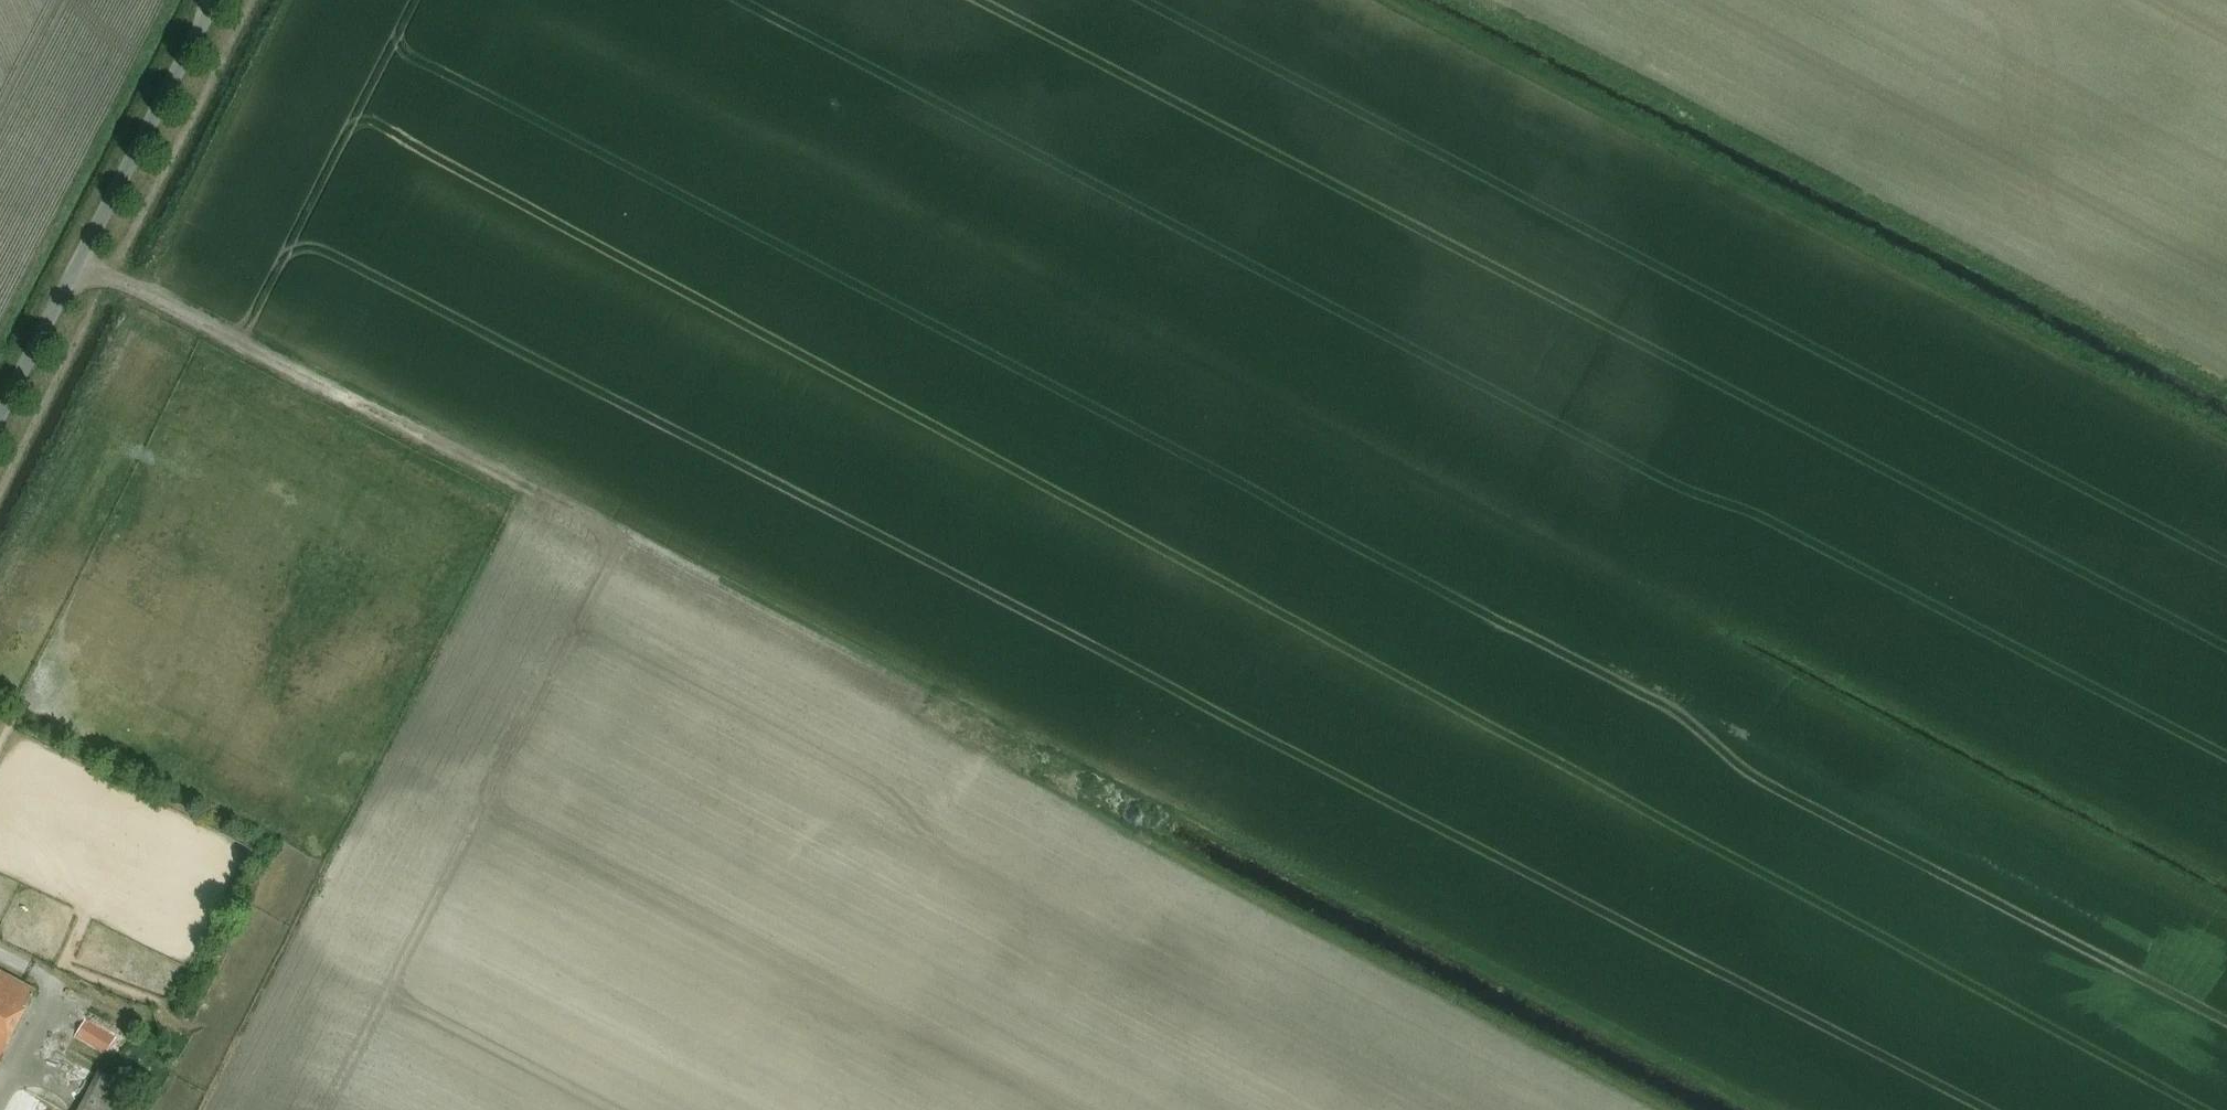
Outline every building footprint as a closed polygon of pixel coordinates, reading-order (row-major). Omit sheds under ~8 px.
[(35,993),(0,975),(0,1060),(35,993)] [(85,1020),(67,1053),(98,1070),(100,1067),(109,1072),(125,1042),(116,1037),(116,1036),(85,1020)] [(80,1109),(111,1109),(114,1104),(87,1093),(80,1109)]
